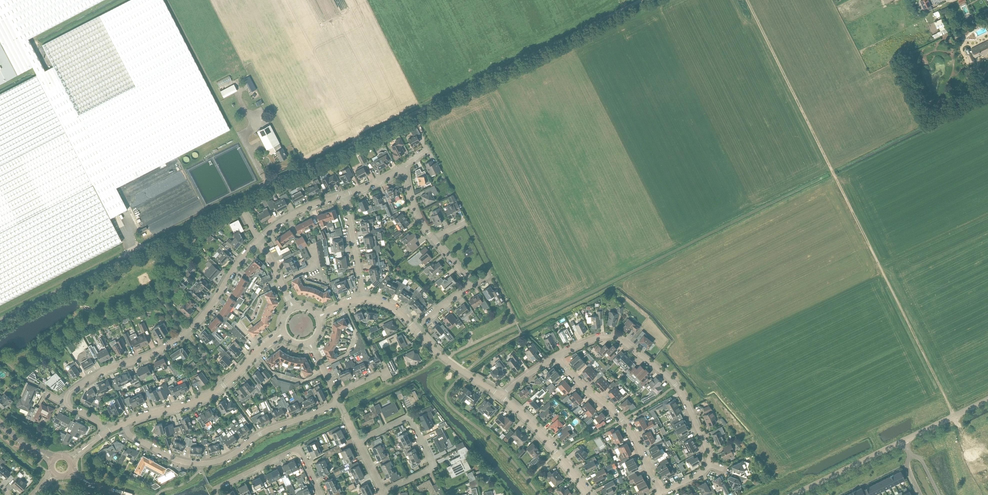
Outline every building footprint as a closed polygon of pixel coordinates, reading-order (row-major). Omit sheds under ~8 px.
[(18,74),(33,66),(37,75),(38,75),(45,71),(29,38),(102,0),(0,0),(0,39),(18,74)] [(80,117),(193,58),(164,0),(130,0),(42,45),(53,66),(80,117)] [(931,6),(928,0),(923,0),(920,1),(924,9),(927,8),(928,11),(932,9),(931,6)] [(18,74),(0,39),(0,83),(18,74)] [(965,50),(967,55),(971,63),(975,61),(973,57),(975,56),(975,58),(982,54),(982,55),(983,56),(987,53),(987,40),(971,49),(971,50),(972,50),(970,51),(969,49),(967,48),(966,49),(965,50)] [(230,129),(193,58),(80,117),(116,188),(230,129)] [(264,75),(268,73),(262,62),(258,64),(264,75)] [(37,75),(36,75),(67,136),(68,138),(92,184),(93,185),(110,218),(128,209),(125,205),(116,188),(80,117),(53,66),(46,70),(45,71),(38,75),(37,75)] [(122,242),(110,218),(93,185),(92,184),(68,138),(67,136),(36,75),(0,94),(0,304),(122,242)] [(220,86),(233,80),(230,75),(217,81),(220,86)] [(250,76),(244,79),(251,92),(257,89),(250,76)] [(224,97),(237,90),(234,84),(221,91),(224,97)] [(267,149),(273,146),(273,148),(274,150),(275,150),(275,151),(276,152),(281,161),(287,157),(282,148),(279,143),(280,143),(270,125),(257,131),(267,149)] [(414,136),(408,139),(412,147),(417,144),(417,143),(420,141),(417,136),(419,134),(415,127),(410,130),(414,136)] [(398,143),(397,144),(391,146),(394,153),(393,154),(395,158),(396,158),(399,157),(399,156),(404,153),(401,146),(403,144),(400,138),(397,140),(398,143)] [(378,155),(377,155),(378,158),(383,167),(388,165),(386,161),(392,158),(387,150),(383,152),(381,152),(379,153),(378,155)] [(378,170),(383,167),(378,158),(377,155),(372,158),(374,161),(371,162),(374,168),(376,167),(378,170)] [(434,165),(434,164),(432,164),(431,161),(426,164),(427,167),(426,167),(430,175),(441,170),(438,163),(434,165)] [(357,170),(356,171),(356,172),(358,175),(358,176),(359,178),(364,176),(365,175),(366,176),(369,175),(366,168),(365,168),(364,168),(363,166),(360,167),(360,169),(357,170)] [(350,176),(353,175),(348,167),(342,170),(344,174),(340,176),(342,180),(343,180),(344,183),(345,183),(346,184),(349,182),(349,181),(351,180),(350,176)] [(431,183),(428,177),(425,172),(423,174),(420,168),(415,171),(418,185),(425,183),(426,185),(431,183)] [(322,180),(327,190),(334,186),(332,184),(337,181),(334,175),(329,178),(329,177),(322,180)] [(318,178),(313,181),(312,183),(313,185),(307,189),(311,195),(320,190),(318,186),(321,184),(318,178)] [(299,200),(304,197),(302,192),(305,190),(302,185),(296,187),(296,189),(297,191),(291,195),(293,198),(293,199),(295,202),(299,200)] [(426,193),(421,196),(423,199),(424,201),(426,205),(430,203),(435,200),(433,196),(431,193),(436,190),(434,185),(433,185),(428,188),(424,190),(426,193)] [(399,196),(398,193),(402,192),(402,188),(398,188),(397,186),(393,188),(392,187),(387,189),(389,196),(386,197),(388,201),(389,204),(395,201),(394,198),(399,196)] [(281,198),(278,200),(283,209),(285,207),(288,205),(285,200),(288,199),(285,193),(280,196),(281,198)] [(392,211),(389,204),(388,201),(384,202),(383,199),(382,199),(379,193),(373,196),(376,204),(380,203),(381,206),(382,208),(385,207),(389,216),(393,213),(392,211)] [(451,203),(456,200),(453,194),(448,197),(451,203)] [(265,207),(268,205),(267,202),(264,197),(260,199),(261,202),(262,201),(265,207)] [(267,202),(268,205),(271,209),(274,208),(273,206),(275,206),(277,211),(280,210),(283,209),(278,200),(275,201),(271,199),(267,202)] [(368,206),(365,199),(359,202),(363,211),(366,209),(368,213),(374,211),(371,204),(368,206)] [(461,210),(458,205),(457,203),(454,204),(453,203),(447,206),(449,209),(445,210),(449,219),(457,215),(455,212),(457,211),(457,212),(461,210)] [(263,209),(264,211),(258,214),(262,222),(266,219),(266,220),(269,219),(269,218),(271,217),(267,208),(263,209)] [(439,217),(443,215),(439,208),(432,211),(434,215),(431,216),(436,226),(442,222),(439,217)] [(329,211),(331,219),(337,217),(335,209),(329,211)] [(331,219),(329,211),(323,213),(326,221),(328,227),(334,225),(331,219)] [(326,221),(323,213),(317,215),(320,223),(321,225),(326,224),(328,227),(326,221)] [(394,219),(398,224),(406,218),(405,215),(404,216),(402,213),(397,216),(395,213),(390,217),(392,220),(394,219)] [(361,222),(362,227),(373,225),(373,222),(374,221),(374,216),(367,217),(367,220),(361,222)] [(312,218),(306,220),(309,228),(315,225),(312,218)] [(408,221),(406,218),(398,224),(401,229),(409,224),(408,221)] [(226,243),(227,244),(231,247),(233,245),(236,248),(243,241),(244,241),(239,232),(243,230),(244,230),(238,219),(230,224),(234,233),(236,237),(231,242),(228,239),(226,243)] [(309,228),(306,220),(301,223),(304,231),(309,228)] [(304,231),(301,223),(295,226),(299,233),(304,231)] [(373,228),(373,225),(362,227),(363,232),(371,231),(371,233),(376,233),(375,230),(374,230),(374,228),(373,228)] [(290,229),(285,233),(290,239),(292,237),(295,241),(296,241),(300,249),(304,247),(299,238),(295,237),(294,236),(295,236),(290,229)] [(321,231),(322,234),(323,238),(330,236),(329,234),(329,232),(327,232),(326,233),(325,229),(321,231)] [(400,230),(393,234),(396,238),(402,234),(400,230)] [(405,236),(401,239),(405,244),(406,243),(407,242),(410,245),(408,246),(413,251),(415,249),(418,246),(415,242),(418,239),(415,236),(416,235),(414,232),(412,233),(410,235),(409,233),(405,236)] [(290,239),(285,233),(280,236),(285,243),(286,245),(291,241),(290,239)] [(376,235),(376,233),(371,233),(372,236),(363,237),(364,243),(376,241),(375,235),(376,235)] [(214,240),(215,238),(212,236),(209,234),(205,239),(207,240),(209,242),(213,238),(214,240)] [(333,245),(343,244),(342,238),(339,238),(338,235),(334,236),(332,237),(333,245)] [(285,243),(280,236),(275,240),(278,244),(275,246),(279,255),(284,253),(290,250),(288,247),(281,250),(279,247),(280,246),(280,247),(285,243)] [(299,238),(304,247),(308,245),(302,236),(299,238)] [(377,245),(376,241),(364,243),(365,248),(373,247),(374,249),(380,248),(379,245),(377,245)] [(219,261),(219,262),(220,262),(223,265),(230,256),(226,252),(228,250),(222,244),(217,250),(217,251),(220,254),(216,258),(219,261)] [(344,250),(343,244),(333,245),(334,251),(333,251),(334,255),(335,254),(342,253),(341,250),(344,250)] [(421,250),(411,258),(414,262),(417,260),(419,264),(422,262),(425,264),(428,262),(432,258),(428,254),(430,252),(425,247),(421,250)] [(381,252),(380,248),(374,249),(374,252),(366,253),(367,259),(379,257),(378,252),(381,252)] [(335,254),(337,263),(346,262),(345,256),(342,256),(342,253),(335,254)] [(283,261),(286,267),(295,262),(290,254),(284,257),(286,260),(283,261)] [(376,263),(377,265),(385,264),(384,264),(384,261),(380,262),(379,257),(367,259),(368,264),(376,263)] [(209,267),(204,273),(208,276),(212,279),(215,276),(217,274),(217,275),(220,271),(216,268),(219,265),(215,262),(210,258),(208,261),(212,264),(209,267)] [(257,258),(253,262),(259,267),(259,268),(263,263),(257,258)] [(262,270),(259,268),(259,267),(253,262),(249,267),(255,272),(258,274),(262,270)] [(295,262),(286,267),(288,272),(291,271),(292,273),(299,270),(295,262)] [(347,267),(346,262),(337,263),(338,272),(345,271),(344,268),(347,267)] [(426,268),(423,270),(427,274),(431,270),(434,274),(437,271),(438,272),(440,273),(443,271),(441,269),(440,268),(443,266),(439,262),(437,264),(435,265),(432,262),(428,265),(426,268)] [(187,269),(184,274),(189,278),(192,274),(190,272),(194,267),(191,264),(187,269)] [(386,267),(385,264),(377,265),(377,268),(369,269),(370,275),(382,273),(382,272),(382,269),(386,267)] [(247,274),(246,276),(252,281),(255,276),(257,276),(258,274),(255,272),(249,267),(245,272),(247,274)] [(382,276),(382,273),(370,275),(371,280),(372,280),(372,282),(372,283),(376,287),(383,279),(382,276)] [(331,297),(329,293),(327,289),(328,286),(306,280),(303,274),(292,280),(294,285),(296,285),(297,286),(295,287),(298,293),(300,293),(302,293),(304,293),(307,294),(309,294),(310,293),(311,293),(311,295),(314,296),(316,297),(318,298),(320,300),(322,301),(324,300),(323,299),(325,298),(326,300),(331,297)] [(344,280),(340,281),(343,291),(344,291),(347,290),(349,289),(349,288),(348,288),(352,286),(352,285),(355,284),(354,274),(349,276),(348,276),(348,278),(344,280)] [(435,282),(438,285),(439,286),(441,284),(446,290),(450,287),(451,287),(452,286),(453,286),(456,282),(451,275),(448,277),(448,278),(447,279),(444,278),(443,280),(441,277),(435,282)] [(252,281),(246,276),(244,278),(242,277),(239,282),(245,286),(248,288),(252,281)] [(392,283),(389,282),(391,279),(389,279),(390,277),(387,276),(385,278),(380,283),(385,286),(383,289),(388,291),(393,280),(392,283)] [(196,281),(194,283),(202,290),(204,288),(207,291),(211,286),(207,282),(207,281),(205,280),(204,279),(202,281),(201,280),(198,283),(196,281)] [(396,287),(399,289),(402,283),(397,280),(396,282),(393,280),(388,291),(393,293),(396,287)] [(183,283),(182,283),(180,281),(177,284),(184,289),(187,286),(183,283)] [(340,281),(331,285),(332,286),(334,291),(337,290),(337,292),(338,293),(340,292),(340,293),(342,292),(342,291),(343,291),(340,281)] [(249,289),(248,288),(245,286),(239,282),(235,287),(242,291),(246,294),(249,289)] [(202,290),(194,283),(190,288),(190,289),(188,291),(194,296),(195,296),(199,300),(203,295),(200,292),(202,290)] [(398,295),(398,296),(399,297),(399,298),(401,299),(402,299),(409,289),(406,288),(407,286),(406,285),(405,285),(402,283),(399,289),(402,290),(401,291),(400,292),(398,295)] [(504,301),(499,293),(497,289),(493,291),(490,286),(483,291),(488,299),(494,296),(500,305),(505,302),(504,301)] [(239,297),(238,299),(242,302),(244,299),(239,296),(242,291),(235,287),(232,293),(239,297)] [(411,302),(411,301),(414,298),(419,292),(416,289),(413,292),(409,289),(402,299),(407,302),(409,299),(411,301),(411,302)] [(274,295),(272,290),(260,296),(262,300),(255,318),(251,322),(246,315),(240,320),(252,335),(257,331),(258,332),(263,328),(262,327),(263,326),(264,327),(269,324),(270,319),(271,314),(269,313),(270,312),(272,313),(272,312),(274,309),(276,306),(278,303),(275,297),(274,297),(273,296),(274,295)] [(421,293),(419,292),(414,298),(411,301),(413,303),(411,305),(414,310),(421,304),(420,304),(425,300),(421,297),(421,293)] [(489,307),(487,304),(483,297),(480,299),(478,294),(474,297),(475,297),(469,300),(474,307),(481,303),(484,310),(489,307)] [(229,297),(226,302),(233,306),(235,308),(238,303),(241,304),(242,302),(238,299),(236,301),(229,297)] [(195,304),(191,300),(190,299),(186,304),(185,303),(180,309),(188,316),(193,310),(191,308),(195,304)] [(230,311),(233,306),(226,302),(223,307),(232,313),(230,311)] [(423,306),(421,304),(414,310),(418,314),(427,306),(425,304),(423,306)] [(456,311),(461,317),(462,319),(469,314),(469,313),(472,310),(471,308),(469,310),(464,304),(460,306),(461,307),(456,311)] [(223,315),(222,317),(226,321),(229,318),(229,317),(232,313),(223,307),(219,312),(223,315)] [(588,323),(591,323),(592,327),(589,327),(589,328),(601,327),(600,318),(603,318),(602,311),(603,311),(602,307),(600,307),(600,311),(597,311),(597,316),(588,317),(588,323)] [(365,312),(365,313),(363,313),(362,311),(354,314),(357,321),(361,319),(363,321),(365,322),(367,321),(369,320),(370,318),(377,319),(378,313),(368,312),(368,313),(367,313),(367,312),(366,311),(365,312)] [(615,326),(616,321),(618,314),(610,311),(607,324),(609,324),(610,325),(611,326),(613,325),(615,326)] [(450,329),(457,322),(460,326),(463,324),(458,318),(456,320),(451,314),(444,319),(446,323),(450,329)] [(217,316),(213,321),(218,326),(219,326),(221,328),(221,327),(222,327),(223,326),(223,325),(225,324),(224,323),(226,321),(222,317),(220,319),(217,316)] [(338,320),(338,321),(340,325),(341,324),(343,327),(350,323),(350,322),(348,318),(345,319),(344,318),(340,319),(339,319),(339,320),(338,320)] [(636,332),(639,328),(640,327),(634,321),(633,322),(628,319),(625,323),(626,324),(623,328),(629,333),(632,329),(636,332)] [(333,327),(333,328),(341,331),(341,330),(341,329),(341,328),(343,327),(341,324),(340,325),(338,321),(338,320),(337,320),(337,321),(336,321),(336,322),(335,322),(333,323),(333,324),(333,325),(333,326),(333,327)] [(216,332),(217,330),(216,329),(218,326),(213,321),(208,325),(214,331),(216,332)] [(392,321),(383,325),(387,334),(396,330),(392,321)] [(575,325),(574,322),(573,321),(570,322),(575,331),(577,329),(580,334),(588,329),(586,330),(582,322),(575,325)] [(167,327),(165,323),(164,322),(159,325),(159,324),(154,328),(151,330),(153,334),(156,338),(159,336),(160,337),(164,335),(164,336),(165,335),(165,334),(169,332),(166,328),(167,327)] [(573,333),(568,324),(567,322),(564,323),(567,328),(558,333),(563,342),(572,337),(570,335),(573,333)] [(454,338),(444,325),(441,327),(438,324),(432,329),(439,336),(443,333),(451,342),(454,338)] [(247,339),(234,326),(230,331),(239,341),(243,344),(247,339)] [(341,331),(333,328),(333,330),(332,331),(332,332),(332,333),(332,335),(339,337),(340,336),(340,335),(340,333),(341,332),(341,331)] [(213,341),(216,338),(213,335),(210,332),(208,334),(205,330),(200,335),(203,338),(202,338),(204,340),(207,343),(211,339),(213,341)] [(646,334),(645,333),(642,331),(636,338),(640,340),(639,341),(648,348),(652,342),(647,338),(647,337),(647,336),(646,335),(646,334)] [(142,346),(138,337),(136,333),(129,336),(127,332),(124,334),(126,340),(130,338),(131,340),(136,349),(142,346)] [(216,332),(213,335),(216,338),(218,340),(220,343),(221,343),(224,339),(216,332)] [(553,332),(550,333),(550,332),(545,335),(546,338),(544,339),(547,345),(546,345),(548,349),(549,349),(556,345),(553,339),(556,338),(553,332)] [(401,347),(402,347),(407,345),(406,344),(411,342),(411,343),(412,343),(403,333),(403,334),(402,335),(402,334),(398,336),(396,333),(397,333),(386,338),(388,342),(388,341),(390,345),(398,341),(401,347)] [(145,334),(138,337),(142,346),(149,343),(145,334)] [(339,338),(339,337),(332,335),(331,336),(331,337),(330,338),(330,340),(329,341),(337,343),(337,342),(338,341),(338,340),(339,338)] [(104,336),(99,339),(103,347),(108,344),(104,336)] [(110,342),(112,346),(115,353),(116,352),(118,355),(125,352),(122,347),(125,345),(123,340),(122,338),(116,342),(115,339),(110,342)] [(239,345),(236,342),(235,341),(231,344),(232,346),(228,349),(236,357),(241,352),(237,348),(239,345)] [(336,345),(337,343),(329,341),(328,342),(328,343),(327,344),(326,345),(325,346),(333,349),(334,348),(335,347),(335,346),(336,345)] [(535,352),(538,350),(533,343),(528,346),(530,348),(524,352),(531,361),(538,355),(535,352)] [(602,357),(606,352),(609,349),(609,348),(609,347),(607,345),(606,345),(605,344),(601,348),(599,345),(595,350),(602,357)] [(220,345),(217,348),(221,353),(219,354),(223,358),(220,361),(226,367),(231,362),(229,359),(227,358),(230,356),(224,350),(220,345)] [(613,345),(609,348),(609,349),(606,352),(609,354),(607,356),(611,360),(616,355),(614,353),(617,349),(616,348),(617,347),(615,345),(614,346),(613,345)] [(183,358),(184,358),(188,355),(185,350),(183,349),(184,348),(183,346),(181,347),(181,349),(179,349),(171,354),(174,359),(181,355),(183,358)] [(333,349),(325,346),(324,347),(325,348),(325,349),(324,350),(327,355),(331,353),(331,354),(334,352),(333,349)] [(92,353),(92,352),(89,348),(85,350),(88,354),(86,355),(86,356),(87,359),(81,362),(86,370),(89,368),(89,367),(94,364),(92,359),(95,358),(92,353)] [(111,357),(108,353),(107,348),(97,353),(99,358),(101,362),(111,357)] [(363,349),(361,350),(362,353),(366,361),(368,360),(370,363),(372,367),(377,365),(373,357),(370,358),(369,355),(368,356),(366,351),(365,348),(363,349)] [(282,360),(283,361),(285,353),(284,352),(283,352),(282,351),(281,350),(280,349),(277,352),(280,356),(278,357),(280,360),(280,359),(282,360)] [(361,359),(357,361),(362,372),(367,369),(364,362),(366,361),(362,353),(361,350),(359,351),(358,352),(359,355),(361,359)] [(413,350),(404,355),(408,361),(410,360),(412,364),(415,362),(415,363),(421,360),(419,356),(418,356),(417,354),(416,353),(415,354),(413,350)] [(272,355),(271,355),(272,356),(275,359),(274,360),(276,363),(280,360),(278,357),(280,356),(277,352),(274,354),(273,354),(272,355)] [(331,353),(327,355),(330,361),(334,359),(337,357),(334,352),(331,354),(331,353)] [(376,356),(373,357),(377,365),(382,362),(377,352),(374,353),(376,356)] [(518,358),(515,354),(514,352),(510,355),(512,358),(507,362),(514,371),(515,370),(517,370),(519,368),(519,367),(521,366),(516,360),(518,358)] [(285,353),(283,361),(284,362),(286,363),(289,364),(291,356),(290,355),(289,355),(287,354),(286,354),(285,353)] [(620,361),(622,364),(629,357),(624,353),(621,356),(618,354),(613,359),(618,363),(620,361)] [(269,357),(266,360),(269,364),(271,366),(276,363),(274,360),(275,359),(272,356),(271,355),(271,356),(270,356),(270,357),(269,357)] [(571,361),(574,365),(581,359),(578,355),(571,361)] [(292,356),(291,356),(289,364),(290,364),(291,364),(294,365),(295,365),(298,357),(296,357),(295,357),(294,356),(292,356)] [(300,357),(298,357),(295,365),(297,365),(298,365),(300,365),(304,359),(303,358),(303,357),(301,357),(300,357)] [(634,362),(629,357),(622,364),(625,366),(623,368),(628,373),(629,371),(632,368),(630,365),(634,362)] [(166,364),(166,362),(164,358),(154,362),(157,368),(163,365),(165,368),(168,367),(166,364)] [(300,365),(302,369),(310,365),(306,359),(304,359),(300,365)] [(352,359),(348,361),(352,368),(354,367),(357,374),(362,372),(357,361),(359,364),(356,365),(354,362),(353,363),(352,359)] [(506,367),(503,363),(500,359),(495,362),(498,366),(494,369),(490,372),(494,377),(495,376),(495,377),(496,377),(497,378),(498,378),(499,378),(500,377),(500,378),(505,374),(502,370),(506,367)] [(585,363),(581,359),(574,365),(578,369),(585,363)] [(586,377),(593,370),(590,366),(594,362),(592,360),(591,361),(587,365),(588,367),(582,372),(586,377)] [(66,368),(68,370),(70,373),(69,374),(72,379),(80,373),(77,369),(79,367),(75,361),(70,365),(68,365),(67,366),(66,368)] [(352,368),(348,361),(345,363),(346,366),(345,367),(347,370),(344,371),(348,379),(353,376),(349,369),(352,368)] [(388,363),(387,363),(392,373),(397,371),(392,361),(391,361),(388,363)] [(179,373),(176,369),(172,363),(168,366),(173,372),(174,375),(179,373)] [(312,371),(310,365),(302,369),(307,378),(312,375),(311,372),(312,371)] [(629,371),(629,372),(636,379),(645,369),(640,365),(637,368),(636,370),(633,367),(632,368),(629,371)] [(151,374),(150,370),(147,366),(137,370),(140,378),(144,376),(145,377),(151,374)] [(343,381),(348,379),(344,371),(341,372),(340,369),(338,370),(337,367),(334,369),(337,375),(339,374),(343,381)] [(550,378),(557,372),(553,367),(546,374),(547,374),(544,379),(545,379),(544,380),(541,376),(539,378),(542,382),(543,384),(550,378)] [(645,369),(636,379),(639,382),(637,386),(640,388),(648,380),(646,378),(650,374),(645,369)] [(258,370),(253,375),(259,383),(264,379),(264,378),(265,377),(267,379),(270,376),(265,370),(262,372),(262,373),(261,374),(258,370)] [(593,370),(586,377),(589,381),(593,377),(596,375),(597,377),(599,376),(603,372),(601,370),(597,374),(593,370)] [(36,378),(36,374),(33,371),(26,377),(34,382),(36,378)] [(125,374),(122,375),(126,383),(129,381),(130,383),(131,384),(138,380),(135,374),(131,377),(128,371),(125,373),(125,374)] [(44,382),(44,383),(47,384),(48,385),(49,385),(50,386),(50,387),(52,389),(53,388),(57,390),(65,383),(63,381),(64,379),(62,378),(61,378),(60,376),(59,376),(58,375),(57,374),(57,373),(56,372),(55,373),(55,374),(54,374),(53,375),(52,376),(51,376),(51,377),(50,377),(50,378),(49,379),(47,381),(44,382)] [(197,384),(200,382),(202,385),(208,380),(202,372),(198,374),(198,373),(190,377),(194,386),(197,384)] [(557,372),(550,378),(554,382),(561,376),(557,372)] [(595,383),(598,387),(606,380),(602,376),(604,374),(603,372),(599,376),(601,378),(595,383)] [(122,384),(126,383),(122,375),(119,377),(118,376),(115,377),(117,381),(113,383),(116,391),(123,387),(123,386),(122,384)] [(643,403),(648,400),(655,396),(657,394),(662,389),(658,385),(661,382),(656,377),(649,384),(651,387),(651,388),(655,391),(652,394),(648,396),(644,397),(641,398),(641,400),(643,403)] [(183,383),(179,385),(183,393),(187,391),(187,390),(189,389),(186,385),(189,383),(186,378),(182,380),(183,383)] [(104,392),(112,388),(108,380),(99,384),(101,389),(98,390),(101,396),(105,395),(104,392)] [(557,386),(561,390),(568,384),(564,380),(557,386)] [(607,387),(609,388),(615,383),(613,381),(609,384),(606,380),(598,387),(602,391),(607,387)] [(611,397),(619,390),(616,386),(620,382),(618,380),(615,383),(609,388),(611,390),(608,393),(611,397)] [(242,386),(250,396),(253,394),(253,393),(257,390),(259,393),(261,391),(255,384),(251,387),(247,382),(242,386)] [(162,389),(157,391),(161,398),(160,398),(161,399),(168,396),(165,391),(169,389),(166,383),(160,386),(162,389)] [(144,389),(147,395),(148,397),(151,395),(154,401),(160,398),(161,398),(157,391),(157,389),(152,391),(151,388),(149,389),(146,384),(143,386),(144,388),(144,389)] [(179,395),(183,393),(179,385),(175,387),(173,384),(168,386),(171,392),(174,391),(176,395),(178,395),(179,395)] [(522,397),(523,398),(526,396),(526,397),(529,395),(528,395),(531,393),(528,390),(531,387),(529,384),(524,389),(523,388),(521,390),(519,393),(519,394),(519,395),(520,396),(520,397),(521,397),(522,397)] [(572,388),(568,384),(561,390),(564,393),(560,396),(560,397),(562,400),(567,395),(566,393),(572,388)] [(20,399),(17,406),(21,407),(29,410),(29,411),(32,404),(30,404),(30,403),(32,399),(32,400),(33,399),(34,398),(35,397),(35,396),(35,395),(34,395),(34,394),(36,388),(31,386),(28,385),(21,400),(20,399)] [(325,394),(324,394),(319,385),(315,387),(321,401),(326,398),(325,398),(326,397),(325,394)] [(250,396),(242,386),(237,390),(241,395),(238,397),(242,401),(246,398),(245,396),(248,393),(250,396)] [(474,404),(477,401),(480,397),(474,393),(473,395),(470,392),(471,392),(465,387),(461,392),(462,393),(459,397),(464,400),(466,398),(469,400),(469,401),(474,404)] [(96,394),(95,392),(92,388),(88,391),(86,394),(85,393),(81,400),(90,405),(94,398),(92,397),(93,396),(96,394)] [(307,398),(311,406),(316,403),(312,397),(315,395),(312,388),(307,391),(308,393),(305,395),(307,398)] [(546,392),(542,388),(539,391),(539,390),(530,398),(532,400),(529,403),(532,406),(536,409),(542,403),(538,399),(546,392)] [(144,396),(147,395),(144,389),(139,392),(140,394),(135,396),(139,404),(145,401),(144,398),(145,397),(144,396)] [(400,389),(395,391),(397,395),(398,396),(400,400),(403,399),(404,398),(408,406),(416,402),(419,401),(414,391),(403,396),(402,393),(400,389)] [(622,394),(619,390),(611,397),(615,401),(621,396),(623,398),(628,393),(626,391),(622,394)] [(572,401),(573,401),(579,395),(576,391),(571,395),(570,394),(568,396),(567,395),(562,400),(560,401),(563,404),(568,399),(571,402),(572,401)] [(294,400),(291,401),(292,404),(296,411),(297,412),(299,411),(299,410),(301,409),(298,403),(297,402),(299,401),(297,396),(295,392),(292,394),(295,399),(294,400)] [(2,396),(0,395),(0,405),(3,408),(5,406),(6,407),(12,400),(5,393),(2,396)] [(300,394),(297,396),(299,401),(300,402),(302,401),(306,408),(311,406),(307,398),(304,400),(303,397),(302,397),(300,394)] [(579,395),(573,401),(576,405),(570,410),(572,412),(575,409),(579,406),(577,404),(583,399),(579,395)] [(139,404),(135,396),(130,398),(129,396),(124,399),(125,400),(127,404),(130,403),(131,404),(132,404),(133,407),(139,404)] [(125,406),(124,405),(122,402),(122,400),(121,399),(120,397),(116,399),(117,401),(114,402),(114,403),(114,404),(111,405),(111,406),(108,407),(111,414),(114,412),(116,414),(123,411),(121,408),(125,406)] [(282,408),(284,407),(281,399),(277,401),(279,404),(278,405),(280,407),(276,409),(280,416),(285,414),(282,408)] [(281,399),(284,407),(285,408),(287,407),(288,409),(291,414),(292,413),(293,414),(295,413),(295,412),(296,411),(292,404),(289,405),(288,402),(287,402),(286,403),(284,399),(281,400),(281,399)] [(636,407),(632,403),(631,403),(627,399),(620,404),(625,410),(628,407),(631,410),(636,407)] [(666,399),(648,409),(650,411),(650,412),(653,410),(659,409),(659,408),(663,407),(663,408),(666,407),(666,408),(668,407),(669,410),(678,405),(676,403),(677,402),(675,399),(673,400),(668,403),(667,400),(666,399)] [(236,407),(232,401),(227,403),(225,400),(218,404),(220,408),(219,409),(222,413),(227,410),(228,412),(236,407)] [(478,408),(477,409),(483,414),(486,417),(488,414),(491,416),(494,413),(497,409),(492,404),(491,405),(490,404),(488,401),(488,402),(487,401),(485,400),(481,404),(478,408)] [(377,401),(373,403),(378,415),(379,415),(378,413),(382,411),(385,417),(399,411),(394,402),(385,407),(382,402),(379,404),(378,404),(377,401)] [(545,421),(549,417),(553,414),(549,409),(554,405),(550,401),(541,409),(543,411),(540,415),(545,421)] [(579,406),(575,409),(577,412),(580,409),(582,411),(583,409),(585,412),(592,406),(588,402),(581,407),(580,405),(579,406)] [(378,415),(373,403),(368,405),(371,411),(363,415),(366,421),(361,423),(364,428),(376,422),(373,417),(378,415)] [(32,416),(30,419),(34,421),(35,420),(36,419),(39,421),(42,415),(49,419),(54,409),(48,406),(48,408),(41,404),(39,408),(37,413),(34,411),(34,412),(32,416)] [(269,404),(266,405),(269,412),(271,411),(275,419),(280,416),(276,409),(273,410),(272,408),(271,408),(269,404)] [(269,412),(266,405),(266,407),(264,408),(264,411),(260,413),(266,423),(271,421),(267,414),(269,412)] [(679,408),(678,405),(669,410),(671,413),(667,415),(671,421),(671,422),(676,419),(675,418),(677,417),(675,415),(682,411),(680,408),(679,408)] [(434,409),(430,406),(422,411),(424,414),(419,416),(426,429),(434,425),(431,418),(434,416),(431,411),(434,409)] [(592,406),(585,412),(588,415),(583,420),(585,423),(587,421),(591,417),(589,415),(595,410),(592,406)] [(207,411),(205,412),(210,420),(213,418),(214,420),(215,420),(220,417),(217,411),(214,413),(211,409),(210,409),(209,409),(208,410),(207,411)] [(708,426),(712,424),(716,422),(714,417),(715,417),(712,411),(703,415),(708,426)] [(73,421),(70,420),(71,418),(59,412),(57,416),(54,415),(52,419),(54,421),(66,428),(67,426),(69,427),(73,421)] [(203,420),(199,422),(203,427),(206,425),(207,426),(212,423),(210,420),(205,412),(203,413),(202,413),(201,414),(201,415),(200,415),(202,419),(203,420)] [(595,418),(596,419),(599,423),(606,417),(602,412),(595,418)] [(261,426),(266,423),(260,413),(255,415),(251,417),(255,423),(258,421),(261,426)] [(555,432),(559,429),(563,425),(559,421),(562,419),(558,414),(551,420),(554,422),(550,425),(555,432)] [(507,430),(510,426),(513,422),(507,417),(507,418),(506,417),(505,417),(505,418),(501,415),(498,418),(495,421),(500,425),(501,424),(507,430)] [(243,422),(239,425),(246,434),(251,431),(247,425),(249,423),(244,416),(241,418),(243,422)] [(634,421),(637,426),(645,421),(642,417),(642,416),(640,417),(634,421)] [(192,426),(190,422),(188,417),(182,420),(184,426),(181,427),(184,433),(189,431),(187,428),(192,426)] [(676,419),(671,422),(670,422),(673,428),(675,427),(676,430),(686,425),(685,424),(686,424),(686,422),(685,421),(684,420),(683,421),(682,419),(678,422),(676,419)] [(646,424),(645,421),(637,426),(639,430),(646,427),(647,429),(652,426),(654,425),(651,420),(646,424)] [(63,440),(62,442),(67,445),(68,442),(69,442),(73,434),(79,437),(81,433),(82,434),(85,433),(87,430),(86,427),(84,426),(85,426),(77,421),(71,433),(71,434),(67,432),(66,434),(63,440)] [(231,421),(228,424),(231,427),(232,429),(235,433),(237,431),(240,434),(241,436),(242,437),(246,434),(239,425),(237,427),(236,427),(234,424),(231,421)] [(174,433),(174,436),(175,435),(183,434),(180,426),(174,428),(173,424),(168,425),(168,423),(162,424),(162,423),(155,425),(156,427),(155,427),(152,431),(156,434),(158,434),(164,433),(167,434),(174,433)] [(571,429),(568,426),(567,425),(562,430),(565,432),(560,436),(564,441),(568,437),(569,438),(576,435),(576,433),(573,429),(571,429)] [(686,426),(686,425),(676,430),(678,433),(677,434),(680,439),(686,436),(684,433),(689,431),(688,429),(689,429),(689,428),(688,426),(687,425),(686,426)] [(334,439),(343,435),(341,429),(340,429),(338,426),(328,431),(330,434),(332,433),(334,439)] [(642,435),(645,440),(652,435),(651,433),(653,431),(654,429),(652,426),(647,429),(649,431),(642,435)] [(439,451),(444,449),(446,447),(445,445),(445,446),(443,442),(447,440),(441,427),(435,430),(438,436),(433,438),(439,451)] [(717,445),(721,443),(724,442),(721,436),(722,434),(725,433),(722,427),(715,429),(717,433),(712,435),(717,445)] [(609,434),(612,439),(621,434),(618,429),(614,431),(613,428),(607,431),(609,434)] [(229,432),(226,434),(233,444),(238,440),(235,436),(233,434),(235,433),(232,429),(229,431),(229,432)] [(521,445),(524,441),(528,437),(523,433),(523,434),(517,429),(514,432),(511,430),(506,436),(509,439),(511,436),(515,439),(515,440),(521,445)] [(400,438),(401,441),(409,437),(407,431),(403,433),(401,431),(396,433),(398,438),(400,438)] [(219,436),(218,436),(223,445),(226,443),(229,447),(233,444),(226,434),(224,435),(222,434),(219,436)] [(623,439),(621,434),(612,439),(614,444),(623,439)] [(172,450),(176,452),(180,442),(181,439),(178,438),(178,437),(177,436),(176,436),(176,435),(175,435),(174,436),(173,436),(172,437),(172,438),(172,439),(172,440),(172,441),(173,442),(174,442),(173,444),(171,448),(173,449),(172,450)] [(346,440),(343,435),(334,439),(337,445),(346,440)] [(652,435),(645,440),(647,444),(654,441),(655,443),(662,439),(660,436),(657,437),(656,436),(654,437),(652,435)] [(219,446),(223,445),(218,436),(215,437),(216,440),(212,441),(213,444),(216,452),(221,451),(219,446)] [(182,452),(184,446),(188,446),(189,439),(189,438),(186,437),(183,444),(180,442),(176,452),(180,453),(180,452),(182,452)] [(309,451),(318,447),(316,441),(318,440),(317,437),(311,440),(312,443),(307,446),(309,451)] [(375,454),(383,450),(382,447),(383,446),(381,441),(382,440),(380,437),(371,442),(372,445),(373,445),(374,447),(372,448),(375,454)] [(409,437),(401,441),(398,443),(400,446),(401,445),(404,451),(410,448),(408,445),(412,443),(409,437)] [(683,442),(686,447),(695,443),(692,437),(687,440),(685,438),(679,441),(681,444),(683,442)] [(210,454),(216,452),(213,444),(210,445),(209,442),(207,443),(207,438),(204,439),(205,445),(207,445),(210,454)] [(192,439),(189,439),(188,446),(191,447),(190,455),(196,455),(196,446),(196,442),(192,442),(192,439)] [(200,447),(196,446),(196,455),(201,455),(202,445),(205,445),(204,439),(201,439),(201,443),(200,443),(200,447)] [(663,442),(662,439),(655,443),(654,443),(655,445),(649,449),(651,454),(660,450),(657,445),(663,442)] [(112,455),(112,454),(117,451),(116,450),(118,449),(121,450),(124,445),(117,441),(113,443),(113,445),(111,444),(111,446),(108,448),(106,448),(98,453),(101,457),(103,458),(106,456),(108,459),(111,459),(112,455)] [(463,442),(455,445),(458,450),(465,446),(463,442)] [(529,446),(527,448),(531,453),(532,453),(536,457),(529,463),(532,466),(540,459),(537,456),(540,453),(537,449),(537,448),(533,443),(529,446)] [(618,448),(620,452),(629,448),(627,443),(619,447),(618,445),(613,447),(614,449),(618,448)] [(698,448),(695,443),(686,447),(689,452),(686,454),(688,457),(694,453),(693,451),(698,448)] [(582,459),(583,458),(587,455),(584,452),(585,451),(583,449),(584,448),(581,444),(578,446),(575,448),(577,451),(575,453),(577,456),(576,457),(579,461),(582,459)] [(724,451),(721,452),(724,459),(727,457),(728,458),(731,457),(730,456),(733,454),(732,452),(733,451),(732,451),(734,450),(731,444),(728,445),(724,447),(725,450),(724,451)] [(450,465),(447,467),(449,472),(449,471),(453,470),(454,473),(459,471),(464,468),(465,471),(471,468),(466,458),(472,455),(470,451),(465,446),(458,450),(461,455),(451,460),(453,464),(452,464),(450,465)] [(321,452),(318,447),(309,451),(312,457),(321,452)] [(343,457),(352,453),(350,447),(341,451),(343,457)] [(131,458),(129,461),(133,463),(138,452),(135,450),(134,451),(128,448),(126,451),(125,450),(118,462),(122,464),(125,458),(126,456),(131,458)] [(410,448),(404,451),(407,456),(408,455),(410,458),(418,454),(415,448),(411,451),(410,448)] [(517,455),(520,457),(526,451),(523,448),(517,455)] [(632,453),(629,448),(620,452),(621,455),(619,456),(621,461),(626,458),(625,456),(632,453)] [(384,460),(389,458),(387,453),(385,454),(383,450),(375,454),(378,460),(382,458),(384,460)] [(662,454),(660,450),(651,454),(654,459),(660,456),(662,458),(668,455),(666,452),(665,452),(662,454)] [(355,458),(352,453),(343,457),(347,463),(339,467),(340,470),(344,468),(352,464),(351,460),(355,458)] [(418,454),(410,458),(412,461),(410,462),(412,468),(418,465),(417,462),(421,460),(418,454)] [(143,455),(134,471),(135,472),(135,473),(138,475),(138,474),(140,474),(142,475),(144,471),(143,470),(144,467),(145,466),(159,474),(157,477),(155,478),(161,483),(178,474),(172,470),(171,470),(170,471),(167,469),(167,468),(157,463),(154,461),(153,460),(150,459),(149,458),(143,455)] [(698,465),(698,463),(700,462),(697,456),(695,458),(693,455),(686,459),(692,470),(697,467),(698,465)] [(591,470),(594,469),(593,468),(597,466),(595,463),(597,463),(597,462),(594,456),(588,459),(590,462),(584,465),(585,468),(586,468),(588,471),(591,470)] [(0,459),(0,475),(4,479),(10,472),(0,464),(4,460),(1,458),(0,459)] [(384,471),(392,467),(390,464),(392,463),(389,458),(384,460),(385,463),(381,465),(384,471)] [(626,458),(621,461),(619,462),(620,464),(625,462),(627,467),(636,463),(633,458),(627,461),(626,458)] [(660,472),(668,468),(667,467),(670,466),(666,458),(661,461),(662,464),(657,467),(660,472)] [(318,469),(327,465),(324,459),(315,464),(318,469)] [(294,460),(288,463),(293,471),(298,469),(294,460)] [(733,469),(732,473),(747,478),(743,470),(747,468),(746,468),(747,467),(749,463),(745,461),(743,461),(743,460),(736,464),(732,466),(733,469)] [(293,471),(288,463),(283,466),(287,474),(293,471)] [(636,463),(627,467),(625,468),(627,472),(625,472),(627,476),(634,473),(633,471),(635,471),(635,470),(638,468),(636,463)] [(352,464),(344,468),(346,471),(348,470),(350,472),(351,472),(353,475),(361,471),(358,465),(354,467),(352,464)] [(327,465),(318,469),(321,475),(330,471),(327,465)] [(392,467),(384,471),(387,477),(391,475),(392,477),(389,478),(391,481),(400,477),(399,474),(397,475),(395,470),(393,470),(392,467)] [(597,484),(600,482),(601,482),(604,481),(604,480),(605,479),(604,476),(607,474),(604,468),(602,469),(598,471),(599,475),(593,478),(597,484)] [(669,471),(668,468),(660,472),(663,477),(668,474),(669,477),(675,474),(672,469),(669,471)] [(277,469),(271,471),(275,480),(276,480),(277,482),(280,480),(281,482),(283,480),(286,486),(288,485),(286,479),(283,480),(277,469)] [(270,483),(275,480),(271,471),(266,474),(270,483)] [(361,471),(353,475),(354,478),(351,479),(353,482),(364,477),(361,471)] [(473,471),(467,473),(470,479),(469,479),(470,481),(476,478),(473,471)] [(555,486),(558,483),(562,480),(560,477),(561,477),(557,472),(557,473),(555,471),(552,474),(550,471),(545,475),(549,481),(550,481),(555,486)] [(901,471),(896,474),(900,482),(905,479),(901,471)] [(739,482),(747,478),(732,473),(731,476),(728,478),(730,482),(733,489),(734,489),(736,491),(738,491),(740,490),(741,488),(741,486),(740,485),(741,485),(739,482)] [(634,480),(636,484),(645,480),(644,480),(641,474),(637,476),(637,475),(636,475),(635,474),(629,477),(631,482),(634,480)] [(896,474),(891,476),(895,484),(899,482),(900,482),(896,474)] [(891,476),(885,479),(890,487),(895,484),(891,476)] [(26,484),(18,477),(11,485),(14,488),(15,487),(20,491),(26,484)] [(263,484),(262,482),(260,477),(252,481),(253,484),(251,485),(253,489),(254,492),(261,489),(264,488),(263,485),(263,484)] [(724,480),(722,482),(722,481),(721,480),(721,481),(719,477),(714,480),(713,482),(717,490),(721,487),(722,489),(724,490),(726,493),(728,494),(731,492),(724,480)] [(302,490),(304,494),(311,494),(306,485),(304,486),(302,482),(304,480),(303,478),(297,481),(298,483),(299,483),(302,490)] [(327,488),(336,484),(333,478),(324,482),(327,488)] [(440,487),(438,483),(433,485),(429,479),(423,482),(423,483),(417,486),(420,492),(428,488),(431,494),(436,493),(436,492),(438,491),(440,494),(442,494),(443,494),(440,487)] [(885,479),(880,481),(884,489),(890,487),(885,479)] [(610,494),(614,492),(612,488),(616,486),(613,480),(606,483),(608,486),(602,490),(604,494),(608,494),(610,494)] [(649,490),(645,480),(636,484),(639,491),(638,491),(640,494),(649,490)] [(880,481),(875,484),(879,492),(884,489),(880,481)] [(713,489),(711,485),(708,487),(705,482),(698,486),(703,494),(710,494),(715,492),(713,489)] [(362,493),(370,489),(368,483),(359,488),(362,493)] [(248,488),(246,484),(239,488),(242,494),(245,494),(250,492),(248,488)] [(334,494),(340,492),(341,491),(339,486),(337,487),(336,484),(327,488),(330,493),(333,492),(334,494)] [(875,484),(870,486),(874,494),(876,493),(879,492),(875,484)] [(572,494),(568,488),(564,491),(563,489),(564,489),(562,486),(556,490),(560,494),(559,494),(571,494),(572,494)] [(865,489),(868,494),(873,494),(874,494),(870,486),(865,489)]
